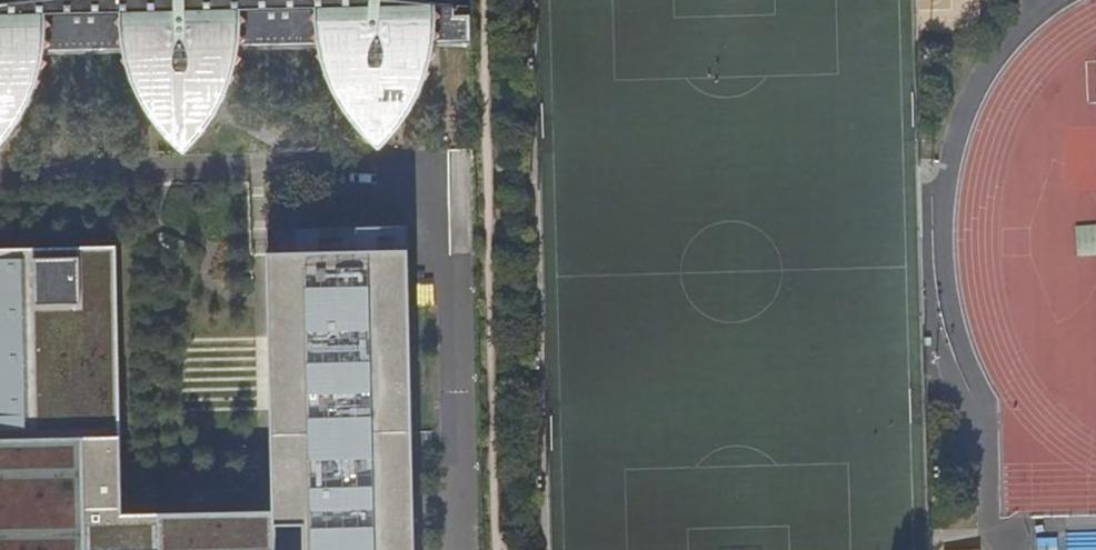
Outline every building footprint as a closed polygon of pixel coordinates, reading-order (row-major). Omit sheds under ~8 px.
[(5,144),(17,128),(23,120),(29,109),(31,105),(35,94),(39,85),(41,78),(43,68),(45,61),(46,52),(125,51),(127,61),(129,66),(130,72),(134,82),(136,88),(139,95),(144,104),(146,108),(149,113),(153,119),(160,129),(169,140),(173,144),(178,148),(184,154),(191,147),(195,142),(198,139),(208,128),(224,103),(234,83),(239,67),(242,48),(319,46),(321,59),(324,70),(332,88),(335,95),(345,113),(355,126),(362,134),(368,141),(377,150),(389,136),(397,126),(400,122),(409,108),(417,93),(422,82),(427,66),(430,56),(433,44),(468,43),(467,8),(462,7),(445,5),(411,1),(400,0),(32,0),(25,1),(6,3),(0,4),(0,148),(5,144)] [(405,245),(404,223),(326,225),(327,247),(405,245)] [(266,515),(118,518),(112,250),(0,252),(0,549),(267,549),(266,515)] [(267,549),(405,549),(398,253),(260,256),(266,515),(267,549)] [(1061,538),(1034,537),(1034,549),(1061,549),(1061,538)]
